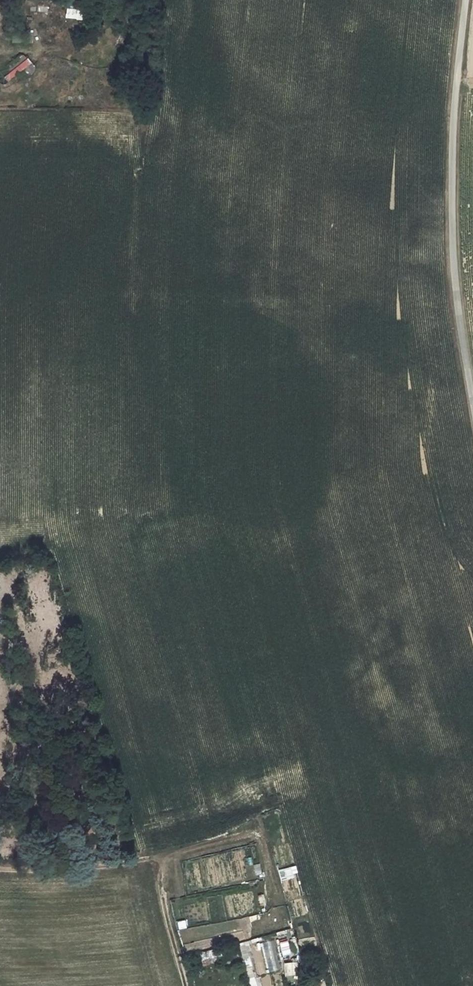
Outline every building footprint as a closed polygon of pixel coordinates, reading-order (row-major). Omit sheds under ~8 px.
[(64,17),(62,17),(62,32),(82,33),(83,7),(64,6),(64,17)] [(261,941),(269,971),(279,969),(275,955),(287,952),(285,944),(274,947),(272,939),(261,941)] [(245,963),(251,962),(245,944),(240,946),(245,963)] [(286,972),(296,972),(295,961),(286,962),(286,972)] [(245,968),(250,985),(256,985),(251,966),(245,968)]
